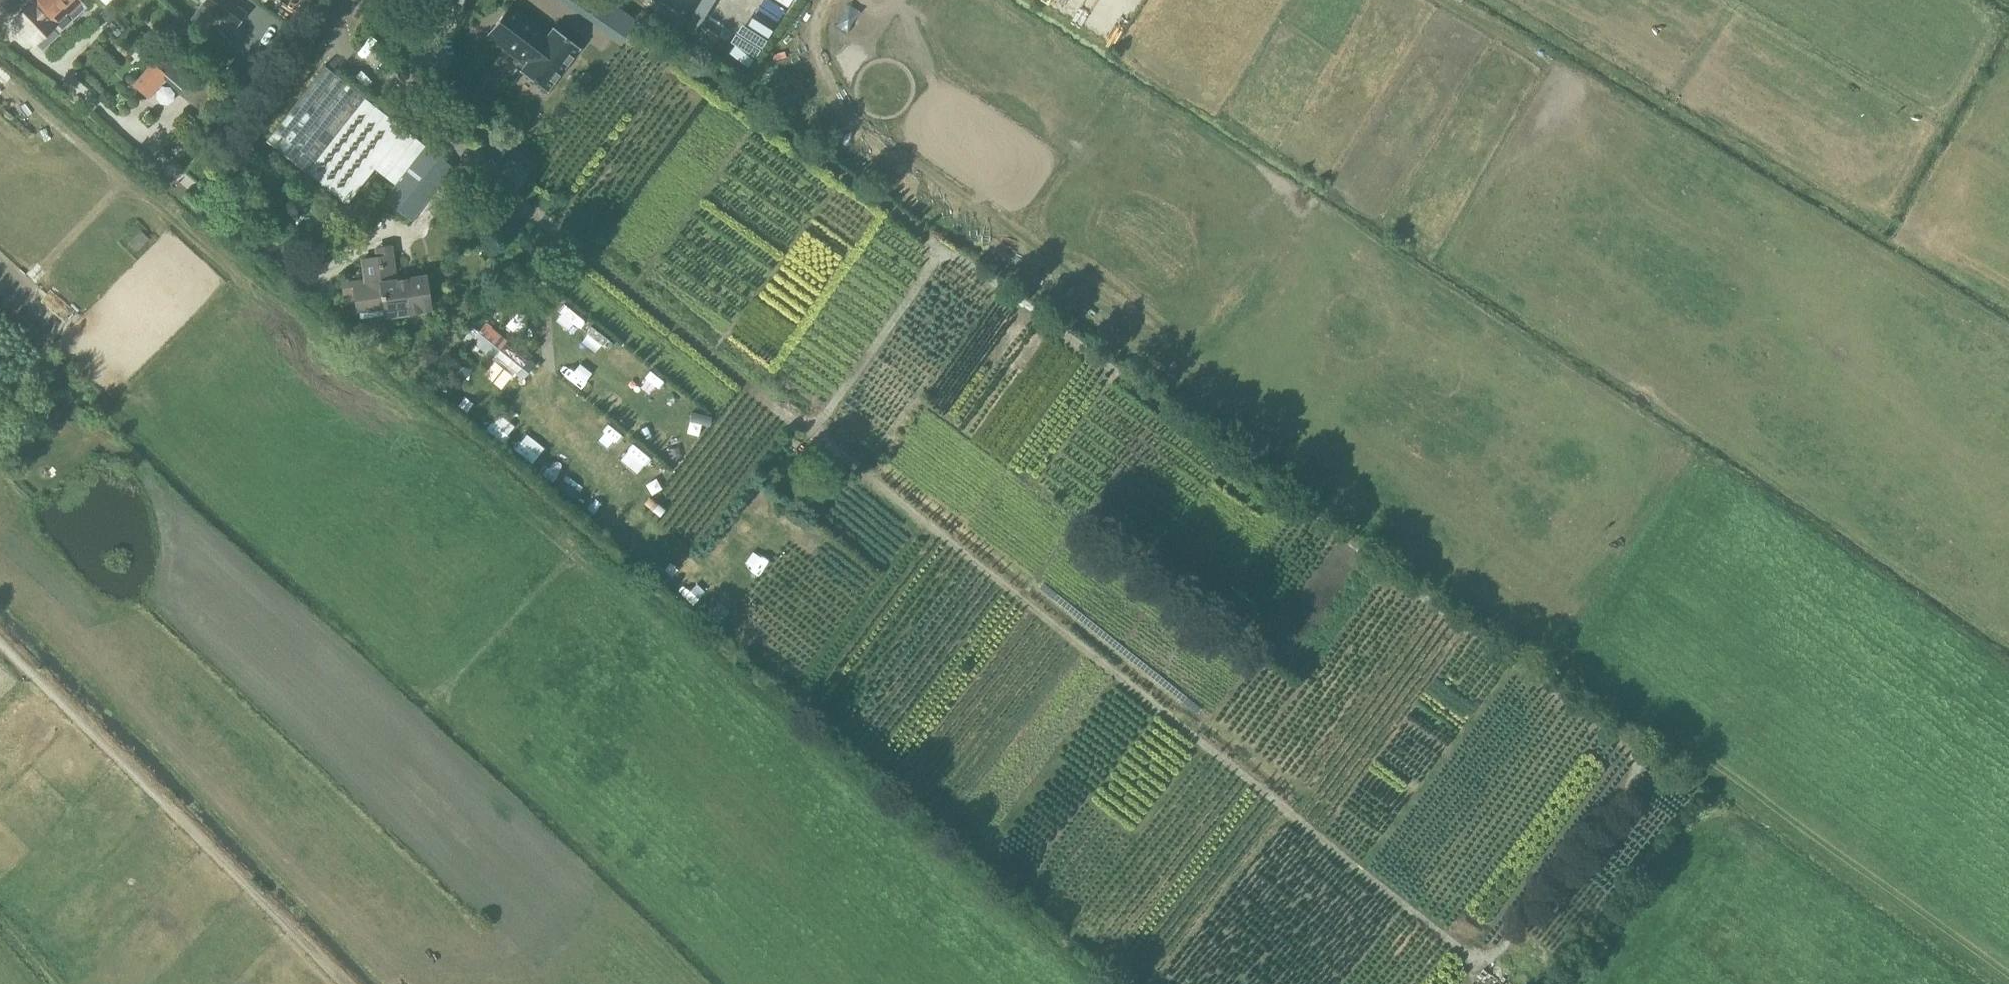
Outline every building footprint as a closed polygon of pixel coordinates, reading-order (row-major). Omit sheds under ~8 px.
[(86,8),(79,0),(37,0),(14,22),(35,44),(55,26),(60,32),(86,8)] [(216,14),(235,27),(246,12),(229,0),(204,0),(201,3),(216,14)] [(511,4),(487,36),(525,65),(520,71),(546,90),(579,46),(554,27),(549,33),(511,4)] [(238,80),(248,70),(234,59),(225,70),(238,80)] [(201,109),(225,82),(204,65),(180,92),(201,109)] [(374,168),(394,184),(425,146),(323,65),(265,139),(346,203),(374,168)] [(149,96),(167,76),(156,66),(138,87),(149,96)] [(386,198),(412,218),(450,167),(425,148),(386,198)] [(395,277),(392,258),(362,262),(365,284),(359,285),(359,281),(343,283),(345,292),(353,291),(356,312),(383,308),(384,316),(432,310),(427,273),(395,277)] [(472,341),(477,345),(478,343),(494,355),(520,376),(530,363),(484,326),(472,341)]
